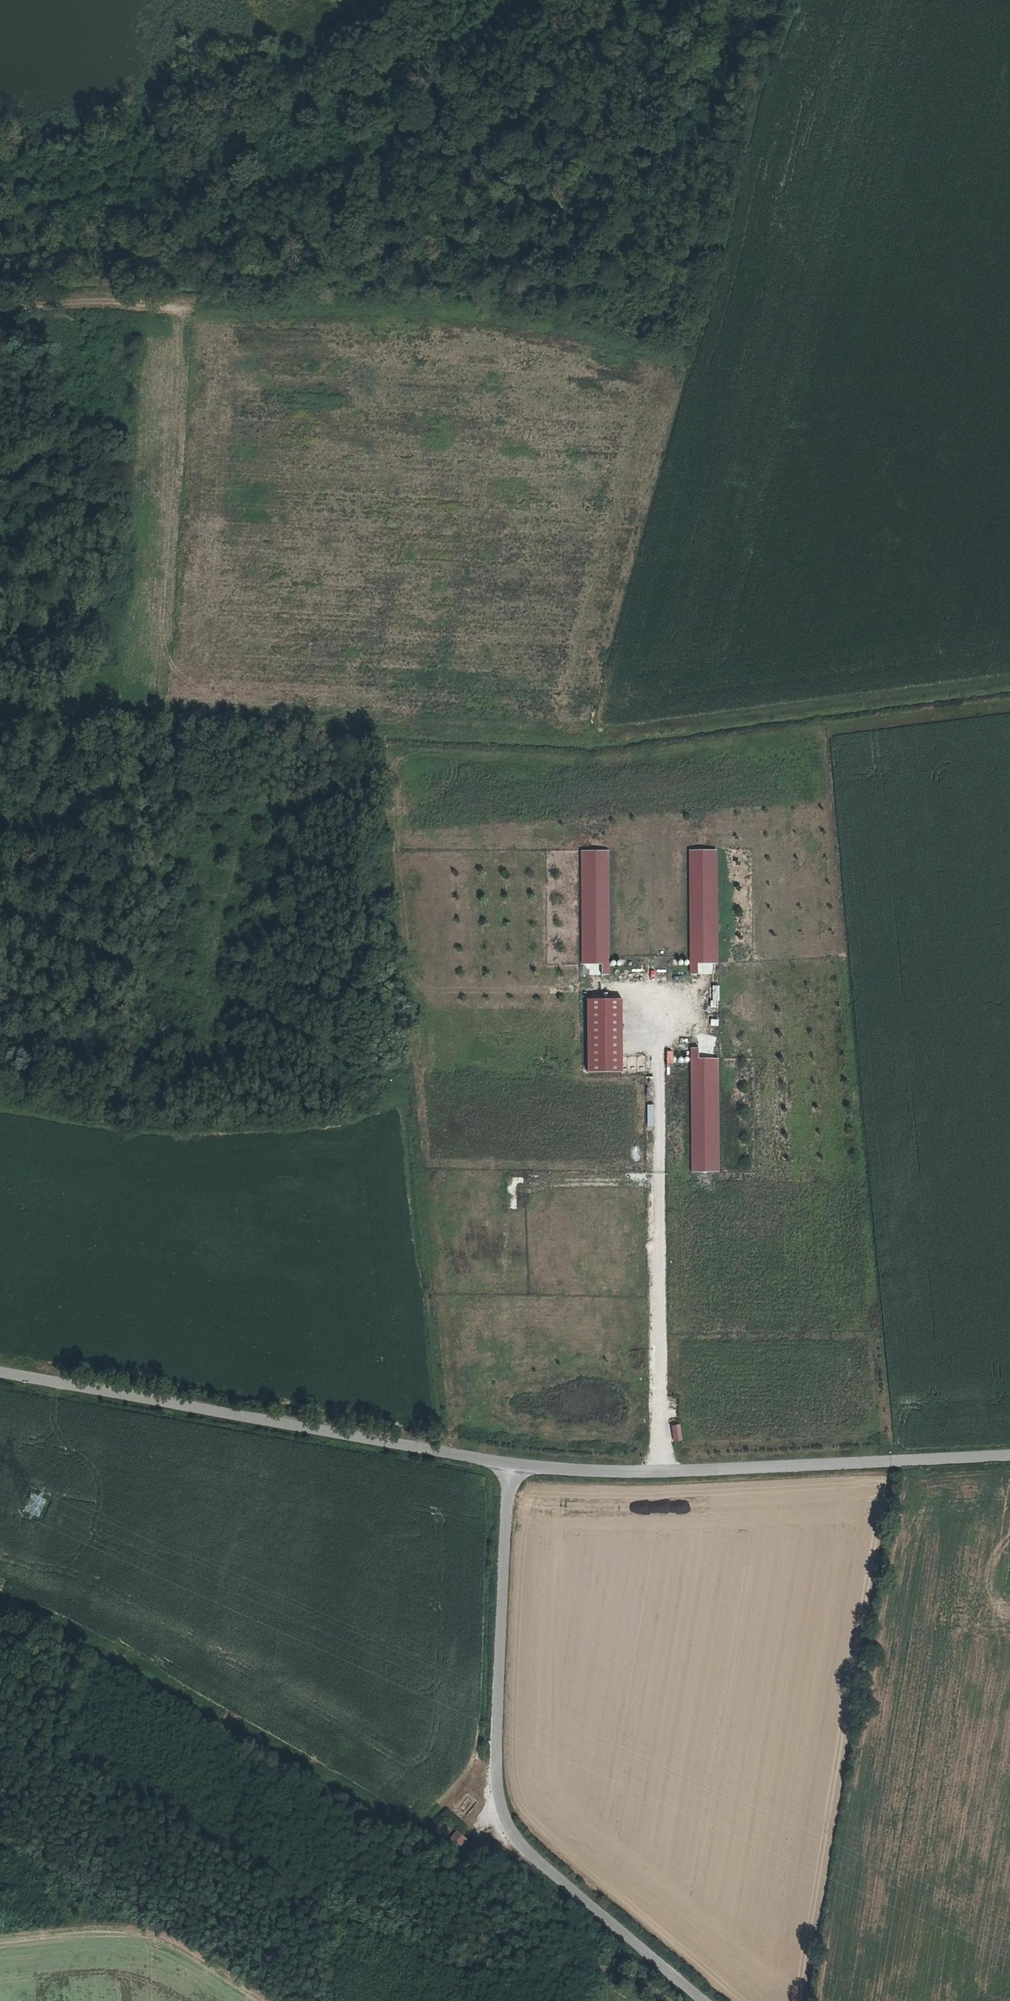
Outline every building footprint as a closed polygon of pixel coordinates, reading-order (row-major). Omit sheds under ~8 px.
[(718,850),(688,850),(691,973),(698,974),(698,963),(718,964),(718,850)] [(609,851),(580,851),(580,965),(603,965),(603,973),(609,974),(609,851)] [(710,985),(711,1007),(719,1006),(718,984),(710,985)] [(623,999),(588,999),(588,1072),(622,1072),(623,999)] [(691,1047),(691,1172),(721,1173),(719,1059),(699,1059),(698,1049),(691,1047)] [(666,1049),(667,1065),(688,1063),(687,1048),(666,1049)] [(506,1177),(507,1210),(518,1209),(517,1177),(506,1177)] [(681,1425),(672,1426),(675,1442),(683,1440),(681,1425)] [(442,1837),(452,1826),(444,1819),(434,1830),(442,1837)] [(459,1851),(468,1840),(456,1830),(446,1841),(459,1851)]
